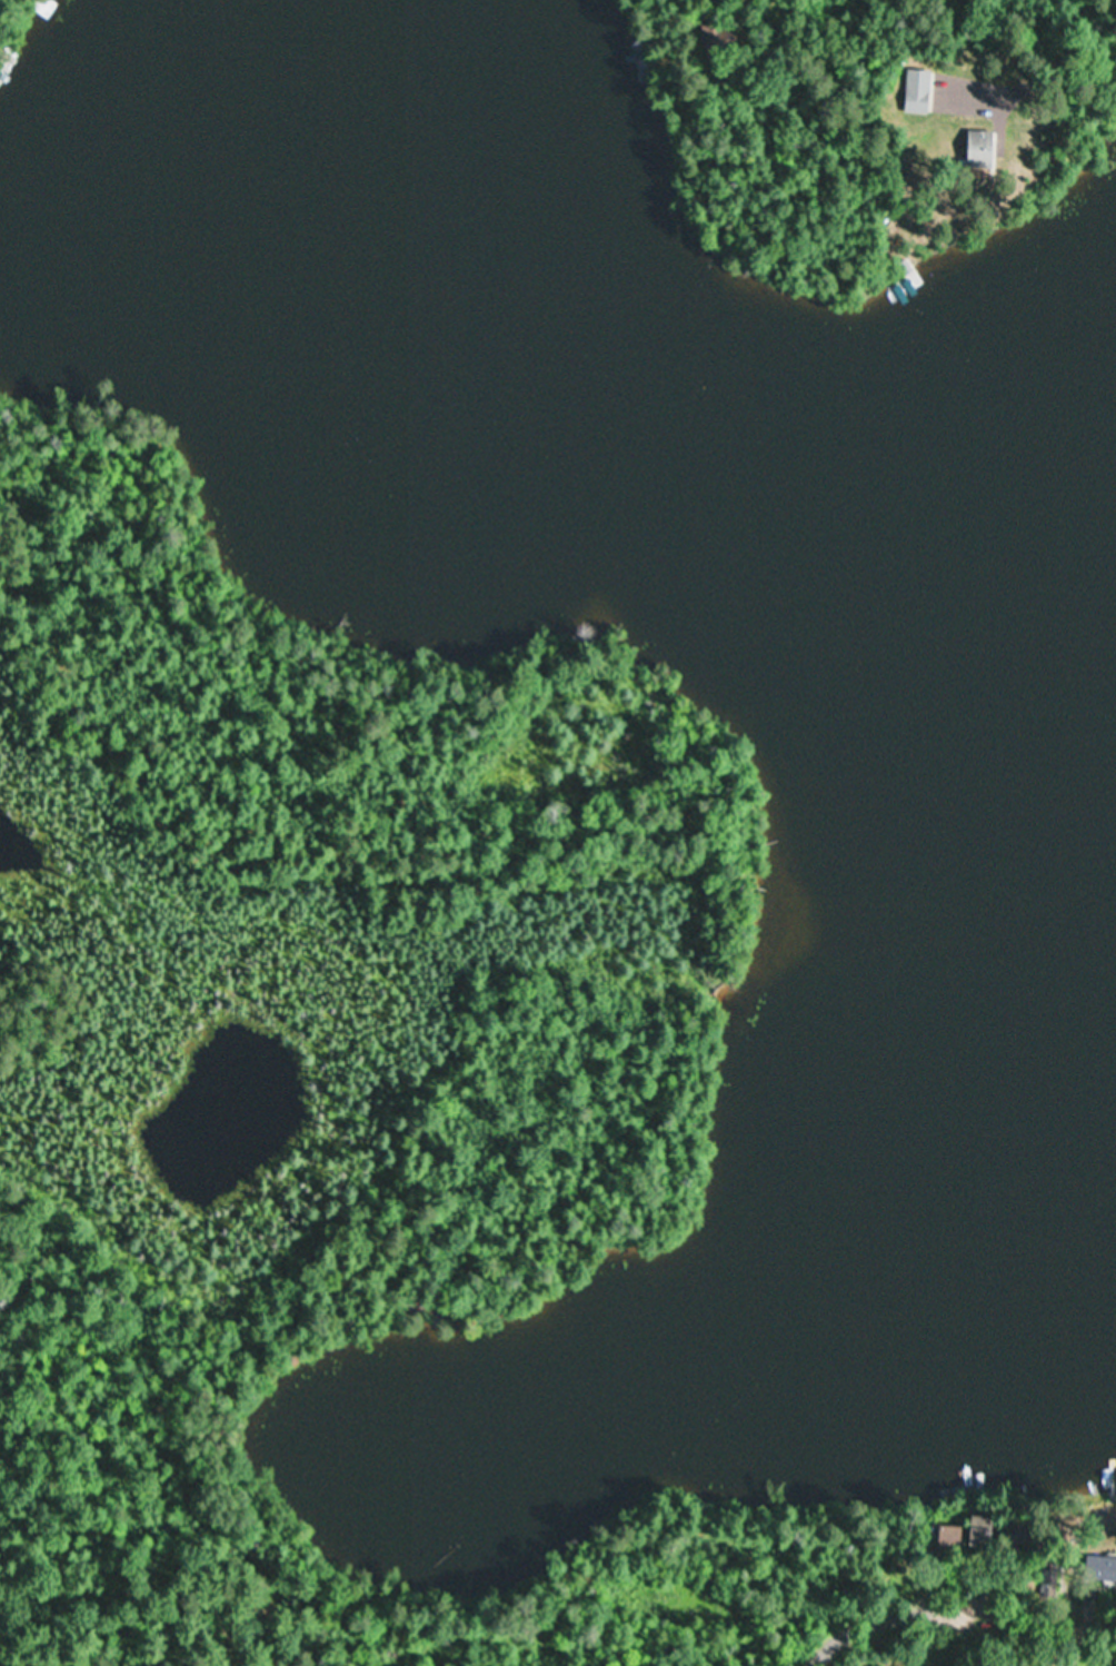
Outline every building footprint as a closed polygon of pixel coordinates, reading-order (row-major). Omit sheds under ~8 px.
[(928,113),(929,70),(905,69),(904,112),(928,113)] [(966,167),(992,167),(992,131),(966,131),(966,167)] [(905,275),(888,287),(901,304),(915,293),(911,289),(922,281),(906,258),(898,264),(905,275)] [(990,1516),(968,1515),(967,1526),(938,1525),(937,1541),(989,1543),(990,1516)] [(1085,1555),(1084,1580),(1115,1582),(1115,1556),(1085,1555)]
